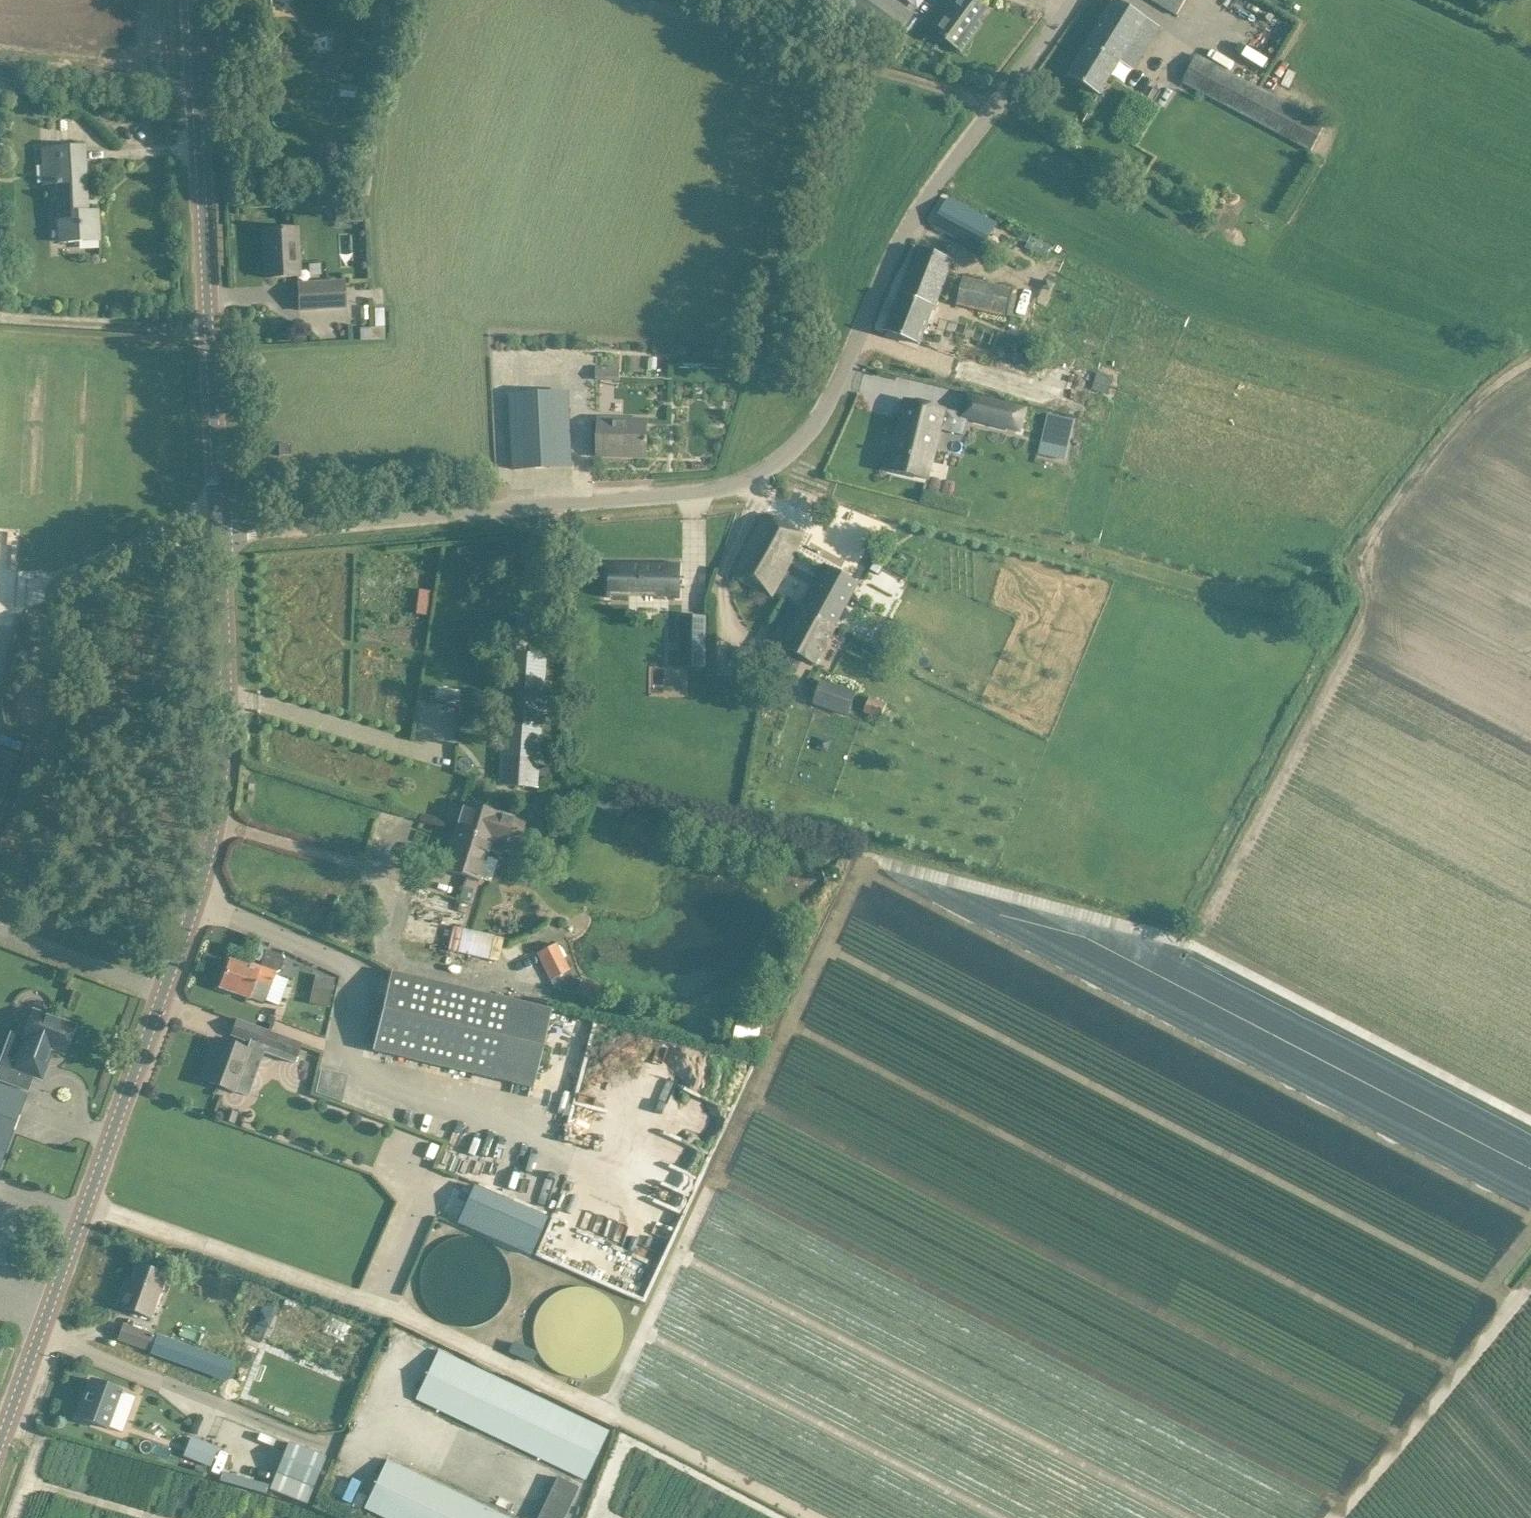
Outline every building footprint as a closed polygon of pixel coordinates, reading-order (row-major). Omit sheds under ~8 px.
[(946,39),(962,51),(971,40),(968,34),(987,9),(975,0),(952,0),(942,14),(945,16),(934,31),(946,39)] [(1186,0),(1152,0),(1177,15),(1186,0)] [(1120,62),(1133,70),(1159,27),(1115,1),(1069,75),(1100,94),(1120,62)] [(1182,81),(1199,91),(1312,150),(1326,123),(1196,55),(1182,81)] [(355,99),(357,87),(339,85),(337,97),(355,99)] [(58,243),(80,242),(100,241),(98,211),(83,212),(83,201),(87,201),(85,147),(65,148),(41,149),(42,183),(55,182),(58,243)] [(951,235),(980,252),(995,224),(949,198),(933,226),(951,235)] [(362,209),(349,209),(350,223),(362,222),(362,209)] [(267,278),(286,277),(299,276),(297,229),(284,230),(264,231),(267,278)] [(917,247),(885,330),(920,344),(953,260),(917,247)] [(957,305),(1008,317),(1013,289),(1011,288),(963,277),(957,305)] [(299,312),(347,310),(345,281),(298,283),(299,312)] [(381,330),(367,330),(367,343),(391,344),(392,310),(382,310),(381,330)] [(514,469),(572,467),(569,392),(511,395),(514,469)] [(1025,409),(967,395),(962,415),(1020,430),(1025,409)] [(903,398),(893,441),(895,441),(889,469),(929,479),(946,408),(903,398)] [(1049,414),(1044,434),(1069,440),(1074,420),(1049,414)] [(647,421),(599,419),(598,456),(615,456),(615,452),(622,453),(622,454),(644,455),(644,457),(645,457),(646,443),(647,443),(647,439),(646,439),(647,421)] [(279,456),(291,456),(290,444),(278,444),(279,456)] [(733,576),(773,597),(789,566),(789,565),(805,535),(765,514),(733,576)] [(860,583),(842,573),(824,563),(800,607),(792,603),(771,640),(815,664),(860,583)] [(681,565),(606,564),(606,591),(681,592),(681,565)] [(707,618),(683,617),(682,668),(707,668),(707,618)] [(455,626),(454,633),(459,639),(466,639),(471,635),(471,628),(467,623),(460,622),(455,626)] [(507,653),(506,673),(499,785),(536,787),(543,675),(545,655),(507,653)] [(856,693),(822,682),(815,704),(849,715),(856,693)] [(465,708),(466,695),(443,693),(442,705),(465,708)] [(865,712),(880,718),(881,714),(889,717),(892,709),(885,707),(887,703),(870,697),(865,712)] [(5,751),(28,755),(30,743),(6,740),(5,751)] [(488,849),(489,849),(499,853),(510,817),(464,803),(455,830),(490,841),(488,849)] [(488,849),(490,841),(455,830),(443,870),(479,881),(489,849),(488,849)] [(523,840),(517,858),(531,863),(537,845),(523,840)] [(463,891),(460,901),(468,903),(469,903),(472,894),(463,891)] [(556,944),(536,954),(554,989),(577,995),(581,981),(574,979),(570,971),(556,944)] [(229,960),(219,988),(249,999),(261,1003),(265,1001),(278,1006),(288,981),(275,976),(276,973),(280,971),(284,959),(282,955),(266,950),(260,967),(255,965),(254,969),(229,960)] [(372,1050),(533,1088),(551,1010),(390,972),(372,1050)] [(315,975),(312,989),(330,994),(334,979),(315,975)] [(24,1039),(13,1069),(41,1080),(49,1059),(46,1058),(49,1051),(52,1052),(53,1050),(64,1054),(74,1026),(33,1011),(23,1039),(24,1039)] [(747,1016),(743,1044),(767,1047),(770,1019),(747,1016)] [(214,1056),(205,1081),(233,1091),(238,1076),(252,1081),(262,1052),(271,1056),(294,1064),(301,1044),(279,1036),(265,1031),(237,1021),(232,1035),(251,1042),(248,1050),(215,1038),(209,1055),(214,1056)] [(13,1132),(27,1096),(0,1086),(0,1167),(13,1132)] [(234,1124),(237,1113),(226,1109),(222,1121),(234,1124)] [(473,1186),(457,1223),(531,1255),(547,1218),(473,1186)] [(627,1250),(609,1249),(608,1263),(626,1264),(627,1250)] [(118,1306),(137,1313),(149,1317),(166,1275),(156,1271),(137,1265),(131,1282),(127,1281),(118,1306)] [(256,1323),(268,1327),(272,1316),(261,1312),(256,1323)] [(122,1324),(117,1339),(150,1351),(153,1342),(155,1336),(122,1324)] [(157,1336),(151,1353),(183,1365),(189,1347),(157,1336)] [(607,1432),(438,1351),(415,1398),(585,1479),(607,1432)] [(90,1378),(76,1417),(94,1424),(109,1429),(110,1427),(122,1432),(135,1397),(122,1392),(123,1390),(108,1385),(90,1378)] [(218,1448),(191,1437),(183,1456),(210,1467),(218,1448)] [(276,1472),(269,1489),(307,1504),(313,1488),(326,1457),(288,1442),(276,1472)] [(364,1507),(387,1517),(510,1517),(387,1460),(364,1507)] [(538,1517),(564,1517),(578,1488),(557,1478),(538,1517)]
